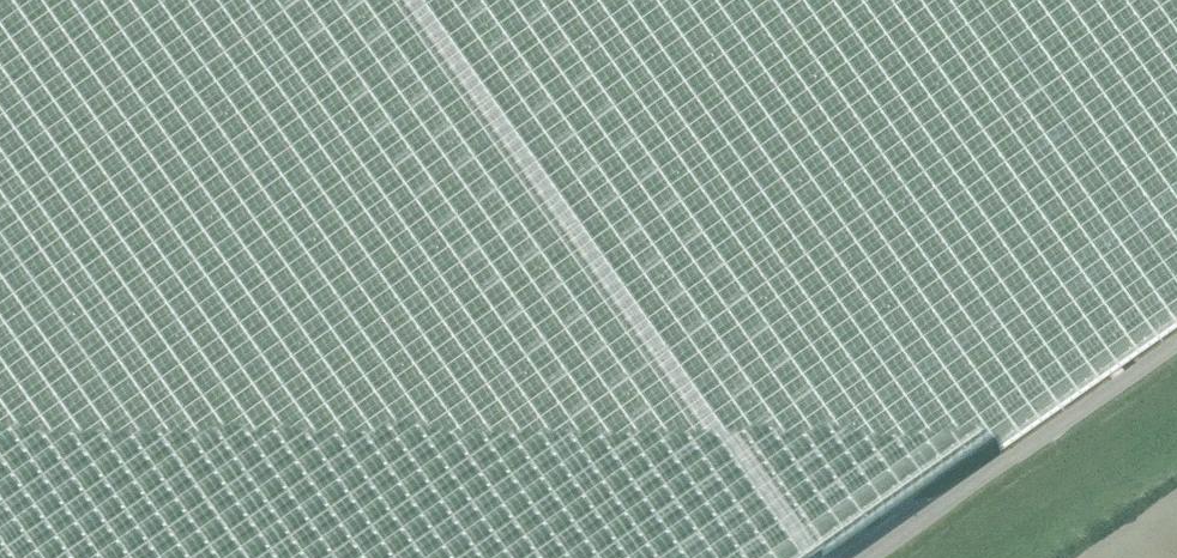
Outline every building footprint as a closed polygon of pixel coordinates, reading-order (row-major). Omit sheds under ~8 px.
[(922,498),(1176,320),(1176,0),(0,0),(0,557),(836,557),(922,498)]
